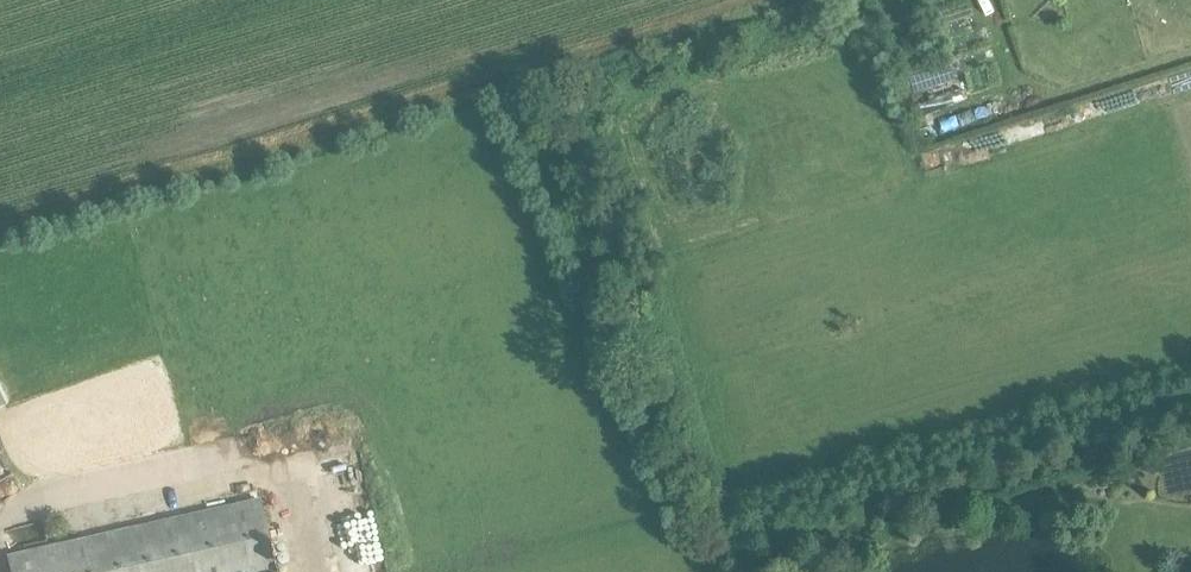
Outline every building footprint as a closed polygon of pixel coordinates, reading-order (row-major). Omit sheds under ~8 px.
[(260,499),(6,556),(10,571),(277,571),(260,499)] [(465,531),(478,530),(478,513),(464,514),(465,531)]
